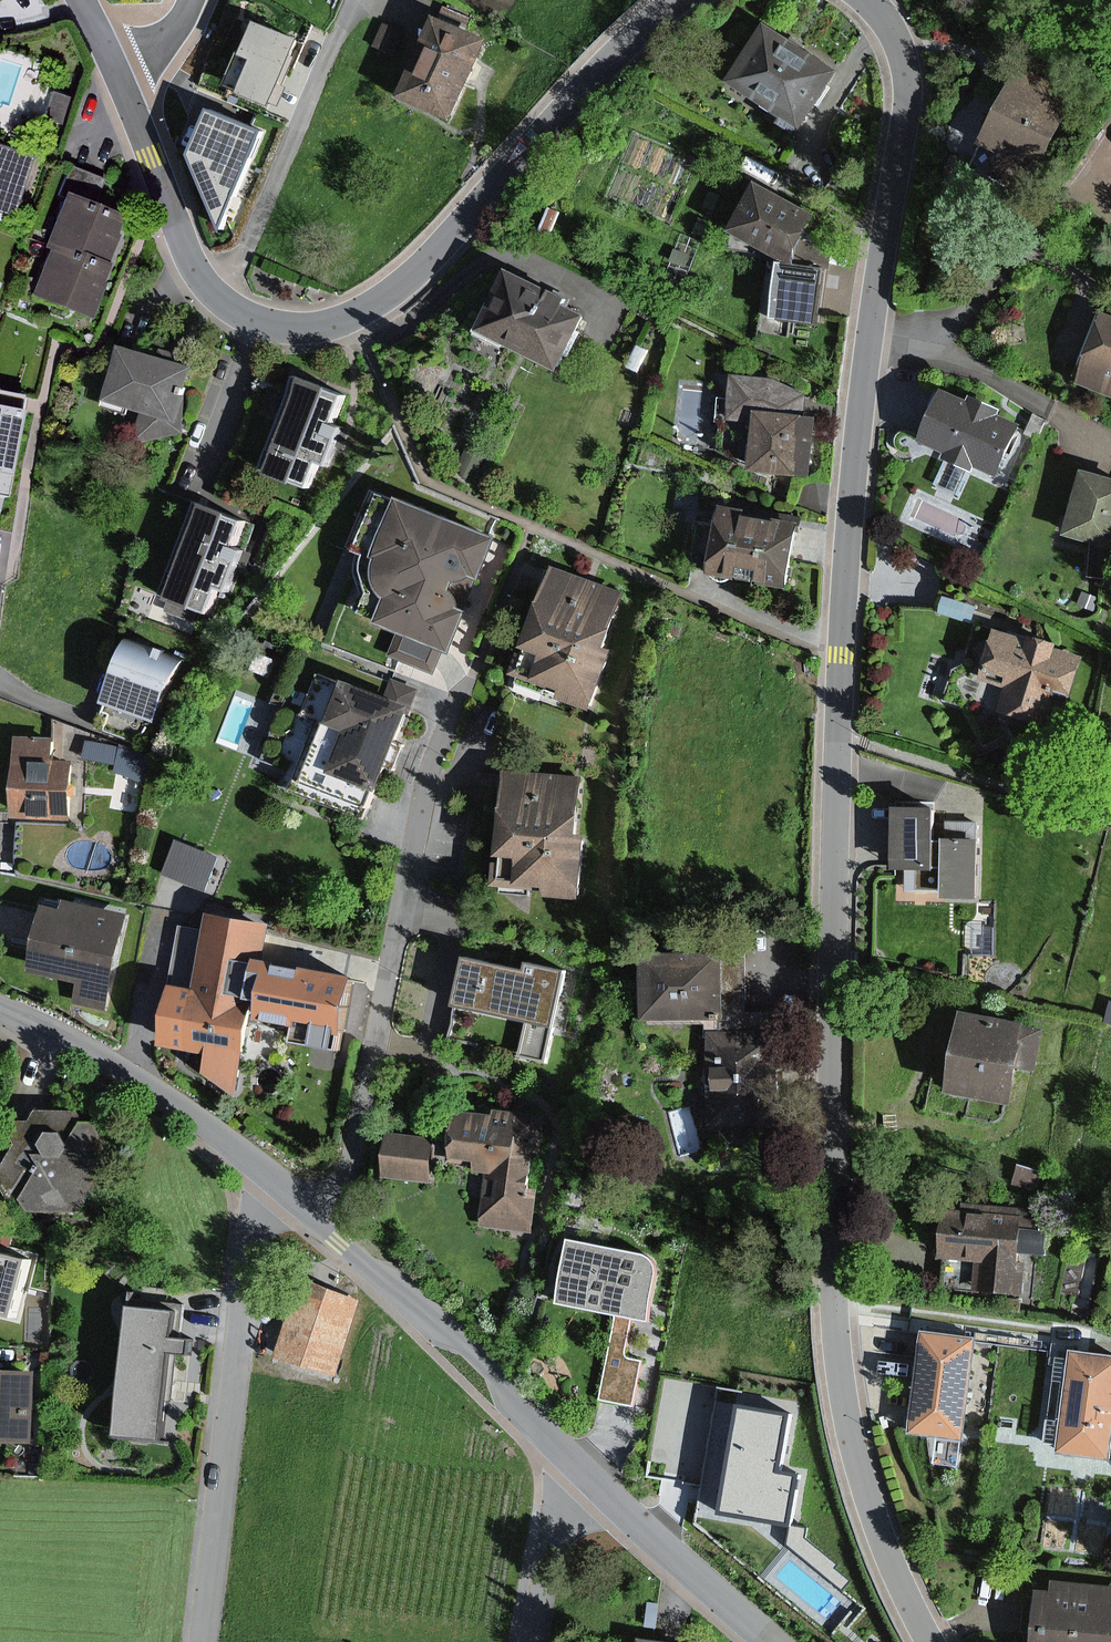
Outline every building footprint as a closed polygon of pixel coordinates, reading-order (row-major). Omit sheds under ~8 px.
[(295,39),(249,19),(220,86),(266,106),(295,39)] [(414,92),(464,113),(494,40),(444,19),(414,92)] [(751,76),(825,121),(856,70),(782,26),(751,76)] [(1088,91),(1028,63),(994,134),(1054,163),(1088,91)] [(270,129),(212,104),(189,156),(223,238),(270,129)] [(19,214),(40,152),(0,139),(0,208),(19,214)] [(75,191),(105,202),(114,179),(78,166),(67,194),(72,198),(75,191)] [(823,206),(775,180),(751,223),(799,249),(823,206)] [(57,238),(115,260),(132,213),(105,202),(75,191),(72,198),(57,238)] [(38,289),(96,310),(115,260),(57,238),(38,289)] [(825,320),(834,269),(792,262),(782,312),(825,320)] [(582,298),(521,268),(491,329),(568,367),(593,316),(577,308),(582,298)] [(1097,314),(1077,367),(1080,388),(1110,400),(1110,319),(1097,314)] [(133,343),(116,398),(143,406),(150,441),(198,431),(193,409),(206,364),(133,343)] [(271,463),(320,484),(331,460),(340,464),(356,428),(341,422),(355,388),(312,370),(271,463)] [(750,460),(826,468),(833,400),(801,397),(803,378),(747,372),(744,401),(755,402),(750,460)] [(983,400),(952,386),(929,440),(959,452),(956,458),(986,471),(990,462),(1010,471),(1032,421),(1010,412),(1014,404),(986,392),(983,400)] [(0,407),(0,524),(22,411),(0,407)] [(463,466),(483,476),(497,449),(477,439),(463,466)] [(1091,462),(1074,526),(1110,536),(1102,565),(1110,568),(1110,468),(1091,462)] [(512,531),(417,491),(391,551),(396,553),(385,581),(406,590),(395,617),(407,622),(396,648),(443,669),(455,642),(466,647),(484,605),(474,601),(479,589),(470,585),(475,572),(485,576),(488,569),(494,572),(512,531)] [(170,589),(219,610),(230,586),(239,590),(255,554),(240,548),(254,514),(211,496),(170,589)] [(805,576),(813,518),(736,508),(728,565),(805,576)] [(544,681),(601,704),(624,650),(614,646),(633,598),(566,571),(535,645),(555,653),(544,681)] [(1090,587),(1085,601),(1103,607),(1107,593),(1090,587)] [(952,593),(947,610),(979,619),(985,602),(952,593)] [(1008,714),(1050,727),(1063,683),(1085,690),(1094,660),(1066,652),(1070,639),(1042,631),(1036,649),(1000,639),(990,674),(1018,682),(1008,714)] [(160,724),(185,661),(141,643),(116,707),(160,724)] [(395,789),(428,700),(361,675),(358,681),(328,670),(311,713),(329,719),(303,787),(376,815),(387,786),(395,789)] [(92,731),(87,751),(147,767),(152,746),(92,731)] [(66,777),(66,741),(33,741),(33,800),(87,800),(87,777),(66,777)] [(505,883),(592,889),(595,838),(576,836),(580,774),(513,769),(505,883)] [(947,806),(905,805),(903,861),(953,862),(952,893),(988,894),(989,836),(946,834),(947,806)] [(186,835),(171,871),(214,889),(229,852),(186,835)] [(122,999),(140,909),(57,892),(44,958),(92,968),(87,992),(122,999)] [(207,982),(220,914),(174,906),(161,973),(207,982)] [(261,966),(269,924),(226,916),(204,1035),(212,1036),(205,1070),(246,1078),(260,1003),(299,1010),(305,975),(261,966)] [(573,970),(480,950),(462,1032),(494,1040),(501,1012),(538,1020),(530,1053),(554,1058),(573,970)] [(736,1013),(735,959),(658,961),(659,1014),(736,1013)] [(1039,1024),(983,1013),(967,1090),(1023,1101),(1039,1024)] [(807,1029),(723,1032),(726,1109),(767,1108),(767,1084),(809,1082),(807,1029)] [(94,1209),(122,1162),(97,1107),(57,1107),(3,1187),(36,1217),(94,1209)] [(497,1218),(552,1222),(560,1125),(460,1117),(456,1163),(501,1166),(497,1218)] [(399,1128),(392,1174),(440,1181),(446,1135),(399,1128)] [(989,1282),(1017,1285),(1024,1213),(953,1206),(948,1248),(992,1252),(989,1282)] [(700,1251),(585,1234),(573,1311),(688,1328),(700,1251)] [(30,1261),(0,1252),(0,1315),(16,1319),(30,1261)] [(332,1376),(357,1303),(300,1285),(275,1357),(332,1376)] [(186,1313),(144,1308),(130,1438),(172,1442),(186,1313)] [(922,1423),(968,1429),(982,1338),(935,1331),(922,1423)] [(1110,1454),(1110,1353),(1082,1349),(1069,1449),(1110,1454)] [(45,1367),(0,1364),(0,1441),(40,1444),(45,1367)] [(788,1415),(732,1405),(714,1514),(789,1527),(798,1475),(779,1472),(788,1415)] [(1069,1581),(1064,1637),(1103,1640),(1103,1641),(1110,1641),(1110,1586),(1069,1581)]
